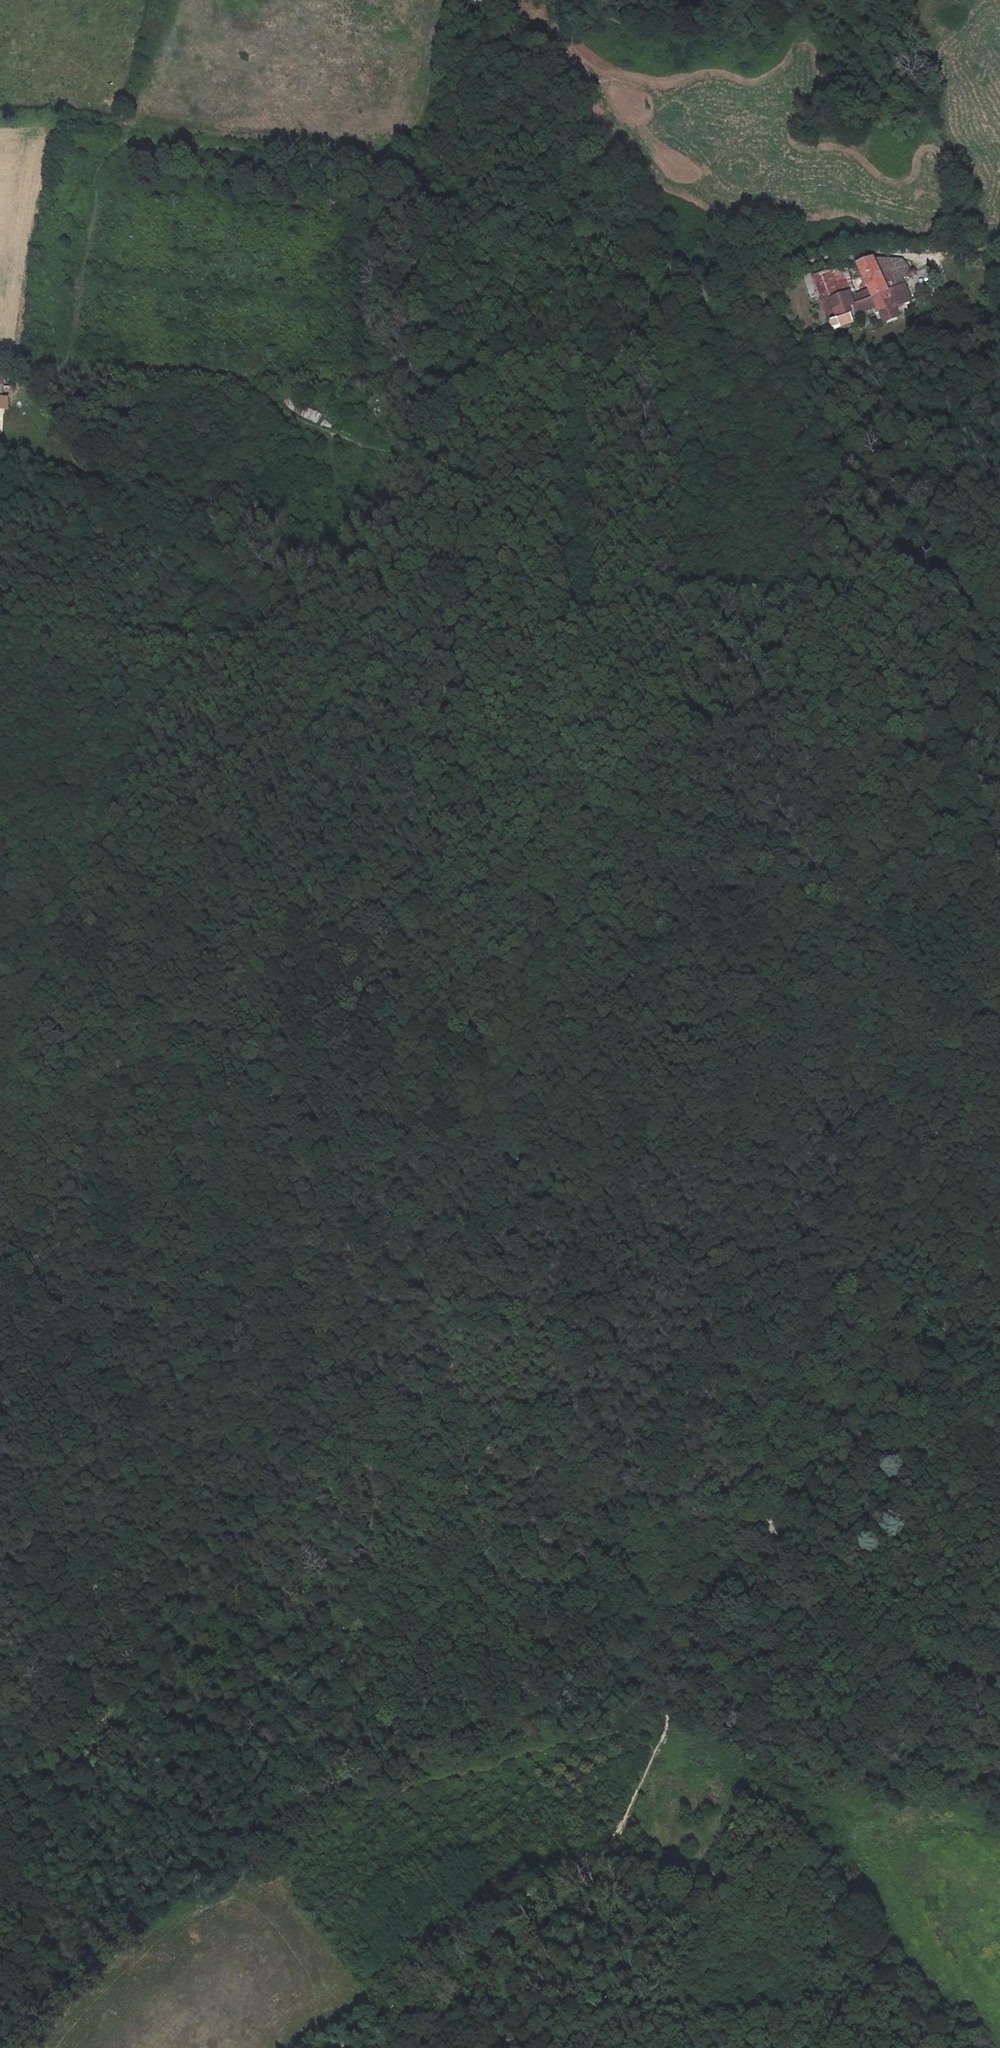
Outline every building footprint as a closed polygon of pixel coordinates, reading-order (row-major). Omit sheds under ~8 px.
[(911,271),(903,262),(893,262),(874,262),(859,267),(870,291),(855,296),(848,269),(814,278),(829,316),(855,306),(858,315),(878,308),(881,314),(896,307),(890,294),(899,290),(894,280),(901,278),(910,275),(910,272),(911,271)] [(901,278),(894,280),(899,290),(890,294),(896,307),(911,301),(901,278)] [(810,298),(817,296),(812,279),(805,281),(810,298)] [(942,326),(932,329),(938,345),(947,342),(942,326)]
